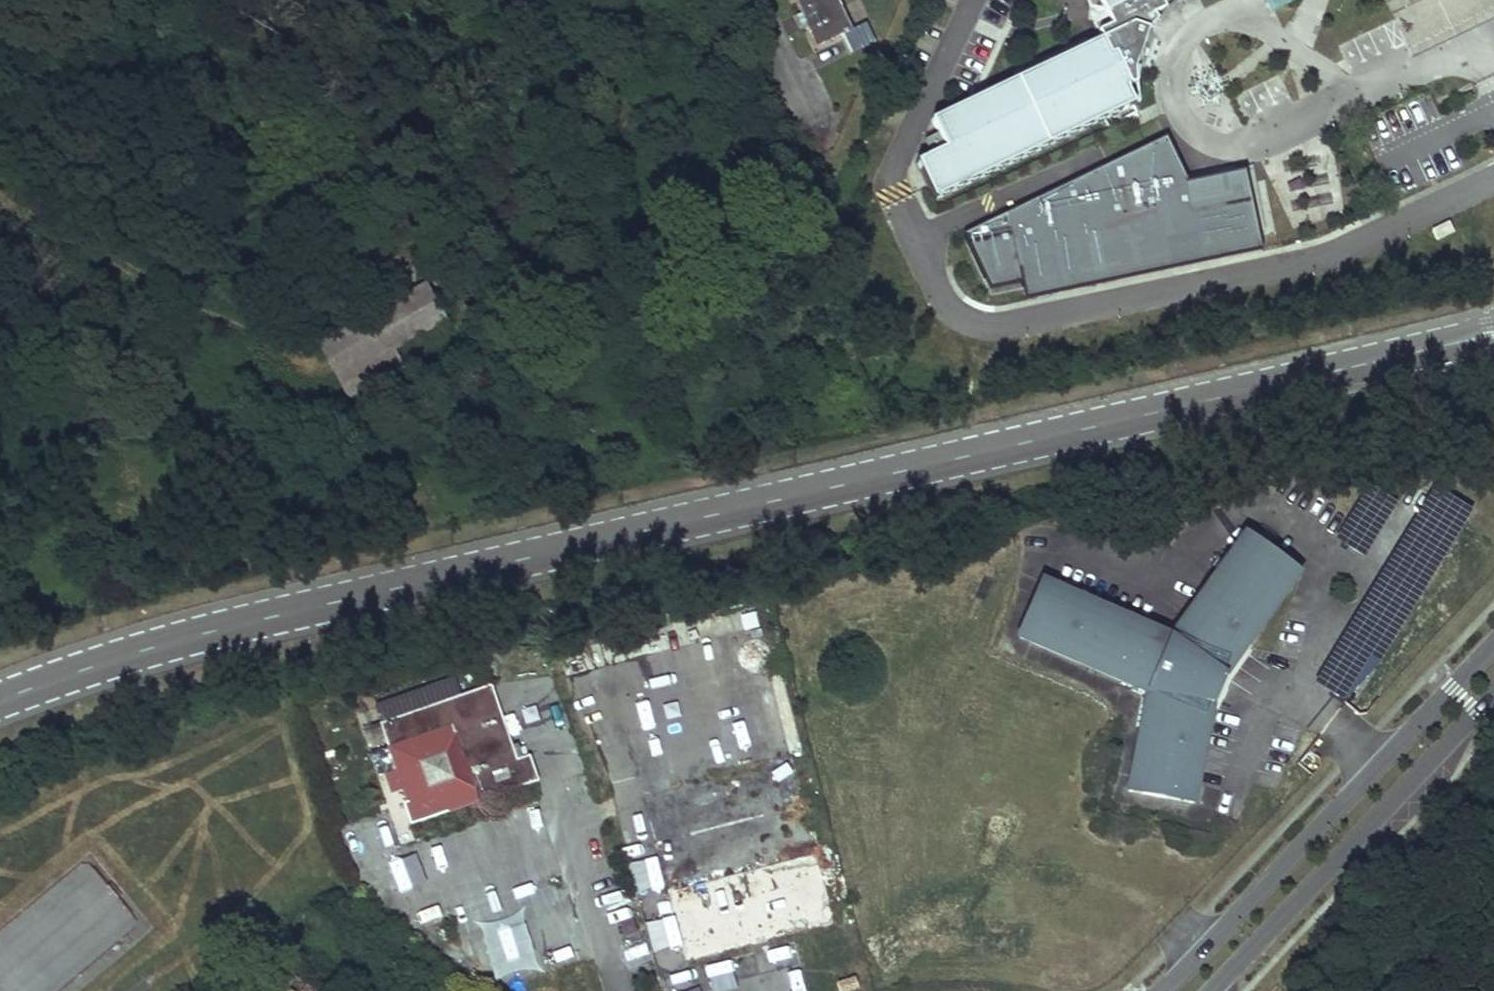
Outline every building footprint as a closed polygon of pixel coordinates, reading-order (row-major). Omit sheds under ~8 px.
[(819,47),(843,34),(853,52),(875,42),(866,24),(854,29),(840,0),(796,0),(819,47)] [(1096,39),(925,118),(939,146),(910,159),(930,199),(1130,104),(1124,93),(1130,91),(1124,67),(1150,7),(1166,0),(1078,0),(1096,39)] [(1167,143),(1079,186),(1008,216),(968,232),(993,294),(1024,283),(1029,301),(1263,255),(1245,179),(1188,189),(1167,143)] [(425,284),(320,343),(349,396),(402,366),(393,348),(444,319),(425,284)] [(1147,692),(1132,772),(1145,774),(1142,793),(1165,798),(1169,779),(1196,784),(1196,782),(1211,704),(1212,704),(1224,676),(1223,676),(1297,574),(1247,537),(1245,535),(1171,638),(1053,587),(1050,595),(1040,591),(1030,613),(1040,618),(1030,642),(1147,692)] [(1043,583),(1040,591),(1050,595),(1053,587),(1043,583)] [(1040,618),(1030,613),(1020,637),(1030,642),(1040,618)] [(540,781),(531,756),(518,760),(492,686),(383,724),(399,771),(388,775),(394,794),(406,790),(410,802),(404,804),(412,825),(540,781)] [(1145,774),(1132,772),(1129,790),(1142,793),(1145,774)] [(1169,779),(1165,798),(1192,803),(1196,784),(1169,779)] [(668,891),(683,958),(793,934),(790,921),(810,916),(806,899),(825,894),(817,857),(668,891)] [(856,977),(838,983),(841,990),(849,990),(860,988),(856,977)]
